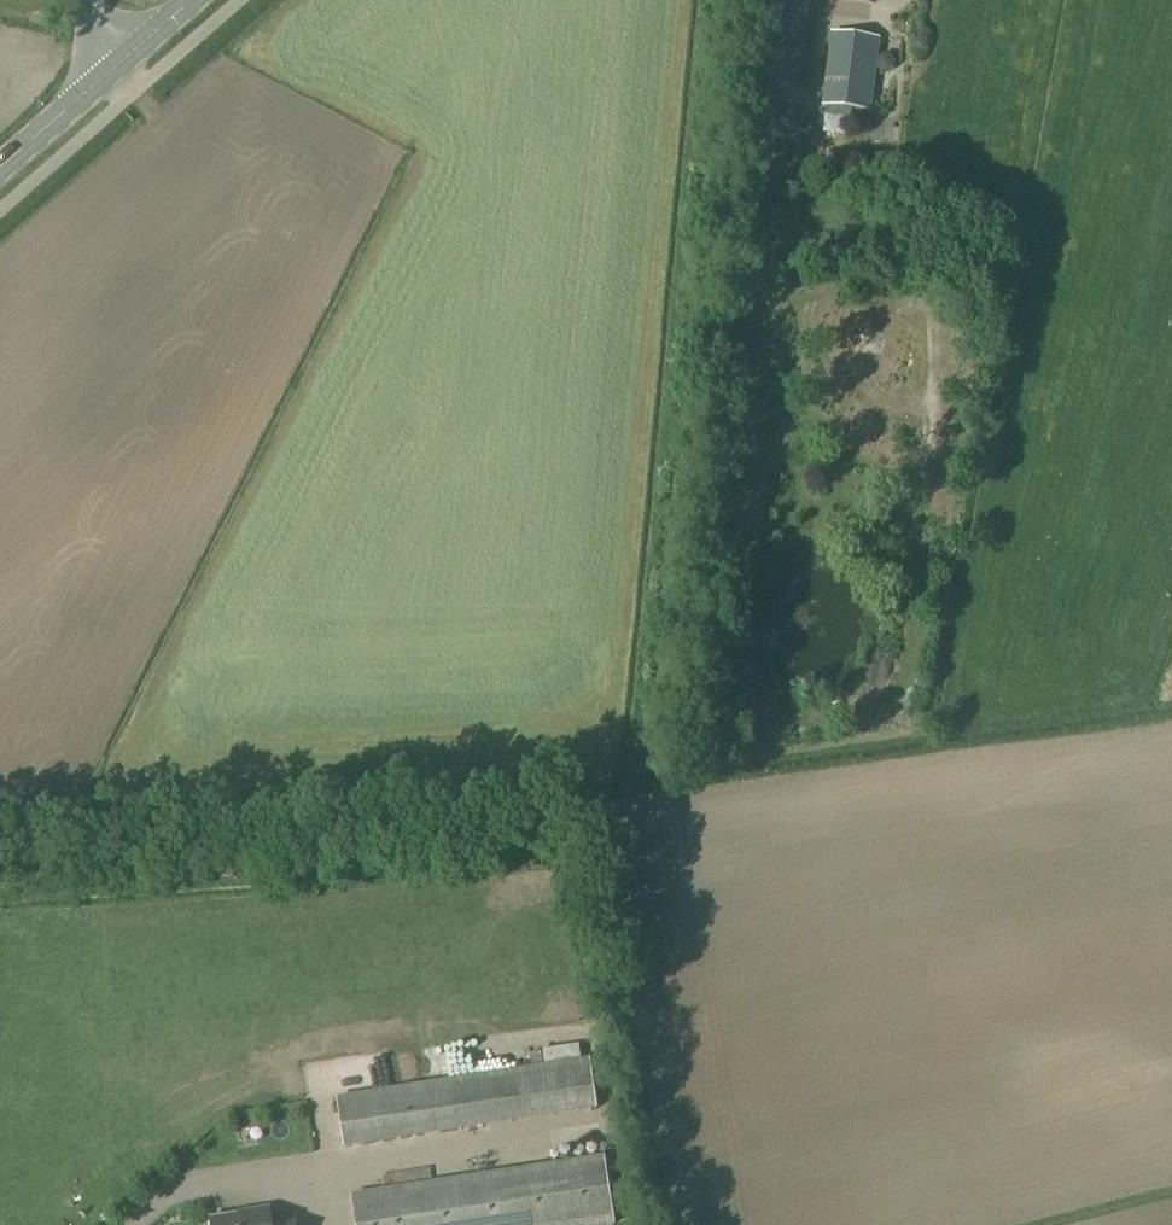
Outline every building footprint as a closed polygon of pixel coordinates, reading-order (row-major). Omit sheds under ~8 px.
[(833,32),(823,106),(872,113),(881,39),(833,32)] [(758,104),(756,118),(773,119),(775,106),(758,104)] [(592,1062),(342,1101),(349,1150),(600,1112),(592,1062)] [(355,1197),(359,1224),(615,1224),(605,1159),(355,1197)] [(213,1222),(213,1224),(272,1224),(270,1211),(249,1214),(249,1216),(213,1222)]
